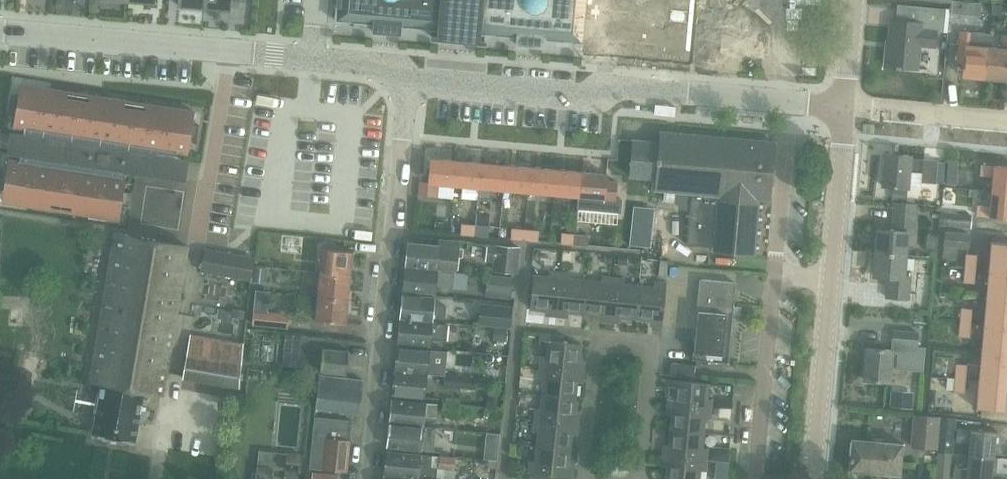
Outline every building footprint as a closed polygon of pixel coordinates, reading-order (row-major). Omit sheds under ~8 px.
[(204,8),(229,10),(230,0),(204,0),(204,8)] [(335,21),(373,24),(373,31),(400,34),(400,27),(432,30),(431,36),(458,39),(470,40),(484,41),(485,34),(517,37),(516,44),(522,45),(538,46),(543,47),(544,40),(582,43),(584,43),(583,51),(687,60),(693,0),(337,0),(336,5),(335,21)] [(965,1),(953,0),(950,20),(963,21),(965,1)] [(886,44),(884,66),(918,69),(920,47),(934,48),(936,29),(942,30),(944,10),(898,6),(896,21),(891,21),(888,45),(886,44)] [(958,43),(957,61),(963,62),(962,76),(984,78),(987,46),(988,33),(975,32),(971,32),(959,31),(958,43)] [(984,78),(1006,80),(1006,71),(1006,35),(1002,34),(1000,47),(987,46),(984,78)] [(20,153),(18,161),(9,159),(6,173),(0,172),(0,187),(5,187),(3,201),(119,218),(122,205),(130,206),(132,191),(124,190),(126,177),(123,176),(124,168),(174,176),(178,150),(188,152),(190,138),(198,140),(201,125),(192,123),(194,110),(20,84),(18,97),(10,96),(7,111),(16,112),(14,126),(23,127),(20,153)] [(666,199),(674,200),(674,201),(690,202),(686,244),(712,247),(712,251),(754,255),(759,199),(769,200),(774,142),(660,131),(659,142),(633,140),(630,178),(652,180),(651,189),(654,190),(666,192),(666,199)] [(935,183),(937,161),(909,159),(909,155),(884,153),(881,185),(893,186),(907,187),(908,172),(920,173),(920,182),(935,183)] [(439,185),(451,186),(455,161),(430,158),(428,183),(428,184),(427,197),(438,198),(439,185)] [(455,161),(451,186),(477,188),(479,163),(455,161)] [(479,163),(477,188),(479,188),(477,202),(490,203),(491,189),(503,190),(506,165),(479,163)] [(506,165),(503,190),(527,192),(527,167),(506,165)] [(990,192),(1006,194),(1006,167),(980,165),(979,176),(992,177),(990,192)] [(527,167),(527,192),(554,195),(554,170),(527,167)] [(554,170),(554,195),(578,197),(578,196),(580,172),(554,170)] [(578,196),(578,197),(577,208),(614,212),(616,199),(613,199),(614,177),(606,177),(606,174),(580,172),(578,196)] [(947,172),(946,184),(956,185),(957,173),(947,172)] [(892,200),(892,201),(895,202),(906,203),(907,187),(893,186),(892,200)] [(988,217),(1006,219),(1006,194),(990,192),(989,206),(977,205),(976,216),(988,217)] [(877,228),(875,252),(905,255),(907,234),(913,235),(916,204),(906,203),(895,202),(892,230),(877,228)] [(938,225),(945,226),(970,228),(971,215),(946,213),(939,213),(938,225)] [(477,214),(476,225),(489,226),(490,215),(477,214)] [(632,220),(629,246),(650,248),(653,222),(632,220)] [(462,224),(461,234),(473,235),(473,225),(462,224)] [(473,225),(473,235),(488,236),(489,226),(476,225),(473,225)] [(510,239),(524,240),(525,229),(511,228),(510,239)] [(525,229),(524,240),(538,242),(539,230),(525,229)] [(945,232),(944,246),(968,248),(969,233),(945,231),(945,232)] [(560,244),(574,245),(575,233),(561,232),(560,244)] [(575,233),(574,245),(588,246),(589,235),(575,233)] [(927,233),(926,251),(935,251),(936,234),(927,233)] [(162,395),(186,246),(114,234),(90,382),(100,384),(92,433),(136,440),(144,392),(162,395)] [(320,264),(319,272),(350,275),(352,252),(348,251),(349,237),(318,234),(315,263),(320,264)] [(407,242),(405,266),(458,270),(460,246),(407,242)] [(1006,273),(1006,244),(991,242),(988,271),(1006,273)] [(485,261),(496,262),(495,271),(514,272),(517,247),(487,245),(485,261)] [(255,257),(249,256),(206,248),(202,269),(251,278),(255,257)] [(903,276),(905,255),(875,252),(873,276),(888,277),(886,297),(907,299),(909,276),(903,276)] [(965,254),(964,269),(976,269),(977,255),(965,254)] [(619,256),(618,263),(627,264),(628,256),(619,255),(619,256)] [(660,260),(659,277),(667,278),(668,261),(660,260)] [(405,266),(403,291),(435,293),(436,287),(441,287),(441,288),(453,289),(454,273),(441,272),(441,270),(458,271),(458,270),(405,266)] [(254,267),(253,282),(266,283),(267,268),(254,267)] [(974,284),(976,269),(964,269),(963,283),(974,284)] [(549,316),(555,316),(561,271),(549,270),(548,276),(533,275),(530,308),(550,310),(549,316)] [(561,271),(555,316),(563,317),(563,312),(584,314),(587,279),(571,278),(572,272),(561,271)] [(986,298),(1006,300),(1006,273),(988,271),(986,298)] [(319,272),(317,295),(347,298),(350,275),(319,272)] [(587,279),(584,314),(603,315),(602,321),(611,322),(616,277),(602,275),(601,281),(587,279)] [(510,293),(510,292),(512,278),(489,276),(487,291),(510,293)] [(616,277),(611,322),(616,322),(616,317),(635,319),(639,284),(624,283),(625,277),(616,277)] [(699,279),(692,360),(728,363),(735,283),(699,279)] [(639,284),(635,319),(655,321),(654,326),(662,327),(666,282),(654,281),(654,286),(639,284)] [(255,290),(254,301),(268,303),(269,291),(255,290)] [(347,298),(317,295),(314,320),(345,323),(347,298)] [(402,295),(400,318),(433,321),(433,319),(445,321),(446,306),(434,304),(435,298),(402,295)] [(1006,328),(1006,300),(986,298),(983,326),(1006,328)] [(482,324),(509,326),(511,306),(483,304),(482,324)] [(960,308),(959,322),(971,323),(972,309),(960,308)] [(232,309),(231,317),(233,317),(243,319),(245,311),(232,309)] [(254,312),(252,325),(274,327),(276,314),(267,313),(254,312)] [(400,318),(397,342),(430,345),(431,339),(446,341),(448,325),(432,323),(433,321),(400,318)] [(969,337),(971,323),(959,322),(958,336),(969,337)] [(981,353),(1006,355),(1006,328),(983,326),(981,353)] [(507,328),(494,327),(492,340),(506,342),(507,328)] [(892,346),(892,350),(925,352),(925,347),(916,347),(917,332),(894,330),(892,346)] [(540,355),(538,368),(583,372),(584,365),(579,365),(581,344),(562,342),(563,335),(541,333),(539,343),(546,344),(545,356),(540,355)] [(190,335),(187,355),(183,379),(236,387),(243,343),(190,335)] [(397,347),(395,371),(432,374),(432,369),(428,368),(429,359),(441,360),(442,352),(397,347)] [(867,348),(865,380),(889,382),(890,368),(924,371),(925,352),(892,350),(867,348)] [(322,349),(320,372),(346,374),(348,352),(322,349)] [(1005,383),(1006,383),(1006,369),(1006,368),(1006,362),(1006,355),(981,353),(979,381),(1005,383)] [(695,365),(671,363),(670,376),(694,378),(695,365)] [(955,363),(954,378),(965,379),(967,364),(955,363)] [(542,379),(541,392),(575,396),(577,378),(583,378),(583,372),(538,368),(537,378),(542,379)] [(395,371),(392,394),(425,398),(426,391),(430,392),(432,374),(395,371)] [(443,387),(461,389),(473,389),(474,378),(462,377),(445,375),(443,387)] [(314,408),(353,413),(358,413),(362,381),(319,376),(314,408)] [(964,393),(965,379),(954,378),(953,392),(964,393)] [(708,384),(669,380),(666,410),(672,410),(671,414),(705,418),(710,418),(712,399),(707,399),(708,384)] [(979,381),(976,408),(1005,410),(1006,396),(1004,396),(1005,383),(979,381)] [(891,390),(890,407),(912,408),(914,392),(891,390)] [(534,408),(533,420),(578,424),(579,417),(573,417),(575,396),(541,392),(539,408),(534,408)] [(392,400),(389,424),(436,428),(424,426),(425,417),(436,418),(437,404),(392,400)] [(716,400),(716,407),(720,407),(719,418),(732,419),(732,408),(731,408),(732,401),(716,400)] [(459,403),(443,401),(441,413),(458,415),(459,403)] [(485,408),(484,417),(495,418),(496,409),(485,408)] [(671,414),(668,449),(707,452),(708,448),(702,448),(705,418),(671,414)] [(911,446),(936,448),(938,449),(938,453),(951,454),(953,454),(956,419),(938,418),(913,416),(911,446)] [(309,468),(338,471),(347,472),(353,421),(314,417),(309,468)] [(537,432),(535,447),(569,450),(572,430),(577,431),(578,424),(533,420),(532,431),(537,432)] [(389,424),(387,447),(433,451),(436,428),(389,424)] [(969,444),(968,455),(993,458),(995,432),(957,428),(956,442),(969,444)] [(490,436),(489,446),(498,446),(499,436),(490,436)] [(900,475),(902,443),(885,442),(885,439),(872,438),(872,441),(851,439),(848,470),(900,475)] [(567,470),(569,450),(535,447),(534,461),(530,460),(528,473),(572,477),(573,470),(567,470)] [(719,447),(718,461),(728,462),(729,462),(731,448),(719,447)] [(665,478),(699,478),(700,471),(705,471),(707,452),(668,449),(663,449),(662,463),(667,463),(665,478)] [(384,474),(428,478),(430,478),(432,456),(386,452),(384,474)] [(951,454),(938,453),(936,478),(949,478),(951,454)] [(430,478),(436,478),(437,468),(454,470),(455,456),(438,455),(438,457),(432,456),(430,478)] [(993,458),(968,455),(966,467),(954,466),(952,478),(991,478),(993,458)] [(272,467),(257,466),(256,478),(271,478),(272,467)] [(298,471),(285,469),(284,478),(297,478),(298,471)] [(714,478),(727,478),(728,471),(715,470),(714,478)]
